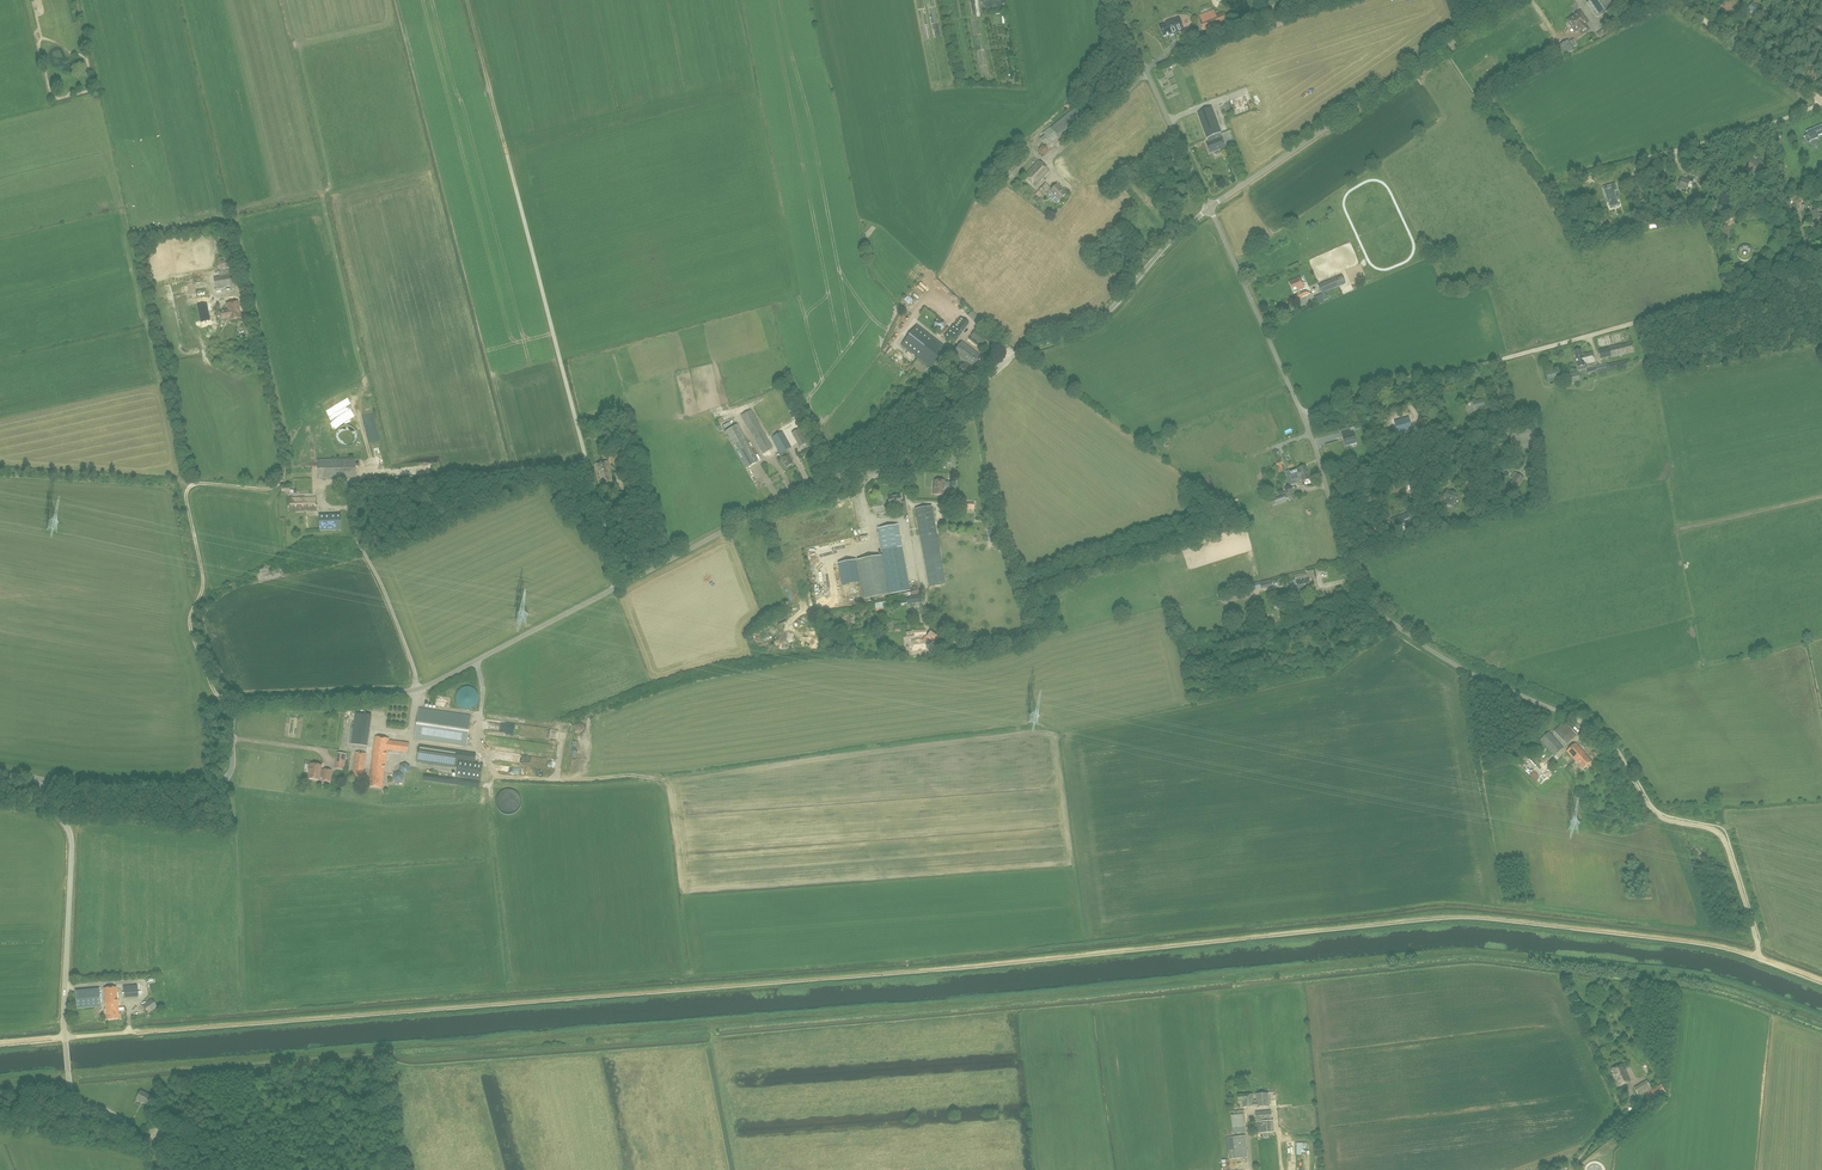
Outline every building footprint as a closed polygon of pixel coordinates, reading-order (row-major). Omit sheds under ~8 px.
[(1234,0),(1229,0),(1230,9),(1240,9),(1239,2),(1234,3),(1234,0)] [(1587,3),(1596,17),(1615,5),(1611,0),(1592,0),(1587,3)] [(1748,9),(1758,16),(1764,8),(1762,6),(1760,8),(1753,3),(1748,9)] [(1286,11),(1284,4),(1275,7),(1278,14),(1286,11)] [(1576,15),(1572,17),(1575,21),(1577,20),(1579,23),(1580,22),(1587,32),(1589,30),(1585,25),(1588,23),(1580,12),(1579,11),(1578,11),(1576,13),(1575,14),(1576,15)] [(1224,12),(1205,20),(1209,29),(1206,30),(1207,33),(1213,31),(1212,28),(1228,22),(1224,12)] [(1575,21),(1572,17),(1567,20),(1570,24),(1570,25),(1571,27),(1572,27),(1575,32),(1579,30),(1582,35),(1587,32),(1580,22),(1579,23),(1577,20),(1575,21)] [(1166,25),(1160,27),(1163,36),(1170,34),(1170,35),(1184,30),(1179,18),(1166,23),(1166,25)] [(1604,28),(1597,33),(1600,38),(1607,32),(1604,28)] [(1575,50),(1568,40),(1558,47),(1565,57),(1575,50)] [(1046,133),(1040,139),(1047,146),(1058,137),(1061,141),(1090,119),(1078,105),(1045,132),(1046,133)] [(1206,144),(1210,154),(1225,148),(1209,108),(1197,113),(1207,139),(1208,138),(1209,142),(1206,144)] [(1814,128),(1814,129),(1812,130),(1812,129),(1806,131),(1808,135),(1806,135),(1807,136),(1804,137),(1808,136),(1810,141),(1817,138),(1816,137),(1821,134),(1821,125),(1814,128)] [(1045,155),(1049,152),(1047,146),(1042,145),(1038,149),(1040,154),(1045,155)] [(1014,158),(1004,168),(1010,175),(1020,165),(1014,158)] [(1757,162),(1752,159),(1747,167),(1754,172),(1759,165),(1761,166),(1764,163),(1759,159),(1757,162)] [(1050,171),(1038,160),(1023,176),(1034,187),(1050,171)] [(1003,168),(996,175),(1004,184),(1011,177),(1003,168)] [(1682,178),(1678,187),(1687,190),(1690,181),(1693,182),(1694,178),(1688,176),(1687,179),(1682,178)] [(1057,203),(1059,200),(1066,194),(1060,188),(1061,187),(1057,184),(1052,189),(1048,186),(1042,192),(1047,198),(1049,196),(1057,203)] [(1611,186),(1611,189),(1605,190),(1610,207),(1619,205),(1615,191),(1617,190),(1616,185),(1611,186)] [(1813,212),(1815,219),(1821,217),(1821,221),(1821,214),(1819,215),(1817,210),(1813,212)] [(224,235),(226,248),(233,247),(231,234),(224,235)] [(1737,249),(1739,250),(1738,252),(1738,254),(1739,257),(1740,258),(1742,260),(1744,260),(1747,260),(1749,259),(1750,257),(1751,255),(1752,253),(1754,252),(1753,250),(1751,248),(1749,246),(1747,245),(1744,245),(1741,246),(1739,247),(1737,249)] [(219,259),(219,261),(218,267),(222,271),(227,269),(230,270),(231,263),(225,257),(219,259)] [(216,288),(241,283),(238,268),(222,272),(222,276),(214,278),(216,288)] [(1311,293),(1303,292),(1300,293),(1300,290),(1305,288),(1300,277),(1289,282),(1293,293),(1298,291),(1298,294),(1296,295),(1296,300),(1298,299),(1298,300),(1301,300),(1300,298),(1311,293)] [(1336,277),(1318,285),(1322,293),(1340,286),(1336,277)] [(156,295),(160,291),(157,287),(152,292),(156,295)] [(1319,293),(1313,296),(1315,303),(1322,300),(1319,293)] [(231,320),(241,318),(238,302),(227,304),(229,311),(220,313),(221,319),(230,317),(231,320)] [(196,306),(200,322),(208,320),(205,304),(196,306)] [(972,311),(967,316),(973,321),(974,321),(976,323),(980,319),(972,311)] [(954,343),(969,323),(960,316),(954,325),(952,324),(944,335),(954,343)] [(939,332),(944,328),(944,323),(939,320),(934,322),(934,328),(939,332)] [(917,325),(901,345),(931,368),(946,348),(917,325)] [(975,330),(971,336),(982,345),(987,339),(975,330)] [(966,363),(969,366),(972,368),(981,356),(962,341),(953,353),(966,363)] [(1609,347),(1611,358),(1635,352),(1632,342),(1609,347)] [(1581,349),(1574,351),(1578,367),(1585,366),(1585,364),(1595,361),(1593,352),(1582,354),(1581,349)] [(1587,369),(1589,376),(1598,374),(1626,368),(1627,370),(1630,369),(1630,367),(1629,359),(1596,366),(1596,367),(1587,369)] [(965,362),(963,365),(958,371),(964,376),(969,370),(967,368),(969,366),(966,363),(966,364),(965,362)] [(1545,372),(1547,380),(1562,377),(1561,369),(1545,372)] [(1580,378),(1578,372),(1563,375),(1565,384),(1580,381),(1580,378)] [(933,374),(924,379),(929,386),(932,385),(933,388),(939,384),(933,374)] [(1476,396),(1471,399),(1475,403),(1471,408),(1475,411),(1479,407),(1484,407),(1484,400),(1479,400),(1476,396)] [(772,410),(773,413),(777,411),(784,424),(788,421),(780,406),(772,410)] [(751,410),(741,415),(763,454),(773,449),(751,410)] [(1412,429),(1409,418),(1397,421),(1400,432),(1412,429)] [(758,462),(745,439),(737,425),(724,432),(746,469),(758,462)] [(799,429),(793,433),(800,447),(807,443),(799,429)] [(1346,434),(1344,435),(1346,443),(1355,441),(1354,435),(1347,437),(1346,434)] [(784,437),(774,442),(781,453),(779,454),(782,459),(787,468),(793,464),(790,458),(791,457),(789,455),(786,450),(791,448),(784,437)] [(628,458),(624,446),(614,449),(614,450),(607,452),(610,463),(628,458)] [(318,479),(356,478),(355,459),(318,460),(318,479)] [(600,484),(613,481),(608,461),(594,464),(600,484)] [(1279,473),(1284,471),(1281,462),(1275,464),(1279,473)] [(1298,469),(1301,478),(1303,482),(1311,479),(1306,466),(1298,469)] [(1297,480),(1301,478),(1298,469),(1289,472),(1289,471),(1285,472),(1290,486),(1298,483),(1297,480)] [(1516,474),(1515,473),(1511,478),(1513,479),(1511,483),(1518,487),(1524,478),(1517,473),(1516,474)] [(935,481),(934,495),(944,495),(944,487),(949,488),(949,491),(955,492),(955,482),(949,482),(945,482),(945,481),(935,481)] [(1290,487),(1290,485),(1284,487),(1285,491),(1287,494),(1294,492),(1292,486),(1290,487)] [(1450,491),(1447,490),(1444,497),(1448,498),(1446,503),(1452,506),(1457,494),(1450,491)] [(1294,492),(1287,494),(1289,501),(1297,498),(1294,492)] [(888,496),(889,506),(898,504),(900,516),(907,515),(905,501),(901,502),(900,494),(888,496)] [(1285,495),(1274,499),(1270,500),(1272,506),(1287,500),(1285,495)] [(932,506),(915,509),(918,524),(920,535),(937,532),(932,506)] [(341,514),(319,515),(319,531),(342,530),(341,514)] [(1403,515),(1393,519),(1396,526),(1406,523),(1403,515)] [(857,560),(864,598),(910,590),(898,525),(878,529),(882,555),(857,560)] [(1309,579),(1307,579),(1306,573),(1294,575),(1295,580),(1292,581),(1293,585),(1297,584),(1298,592),(1311,589),(1309,579)] [(908,605),(922,602),(921,594),(906,597),(908,605)] [(923,638),(910,640),(911,649),(925,647),(925,646),(931,645),(937,635),(930,631),(927,636),(925,636),(923,638)] [(766,646),(763,640),(755,643),(758,650),(761,649),(761,648),(766,646)] [(457,694),(456,697),(456,700),(457,704),(459,706),(462,708),(465,709),(468,709),(471,709),(474,707),(477,705),(478,702),(479,699),(479,695),(477,692),(475,690),(473,688),(470,687),(466,687),(463,687),(460,689),(458,691),(457,694)] [(415,739),(466,746),(471,716),(419,709),(415,739)] [(368,735),(371,715),(355,713),(351,744),(368,746),(369,735),(368,735)] [(1564,721),(1554,731),(1566,745),(1577,735),(1564,721)] [(1555,756),(1564,748),(1549,732),(1540,740),(1555,756)] [(407,752),(408,742),(388,740),(388,738),(375,737),(369,786),(382,788),(387,749),(407,752)] [(498,741),(501,741),(501,746),(516,746),(516,739),(498,738),(498,741)] [(523,740),(521,749),(549,754),(551,745),(523,740)] [(1575,743),(1567,752),(1577,762),(1584,769),(1592,761),(1585,754),(1575,743)] [(474,762),(476,754),(419,745),(417,762),(454,767),(455,759),(474,762)] [(491,751),(490,758),(528,764),(529,756),(491,751)] [(363,779),(366,754),(356,753),(353,777),(363,779)] [(346,755),(339,754),(337,768),(344,769),(346,755)] [(480,781),(482,764),(459,761),(456,777),(480,781)] [(409,772),(410,766),(406,762),(400,765),(400,770),(399,771),(394,773),(393,779),(397,782),(403,780),(403,775),(404,774),(409,772)] [(493,769),(506,770),(506,774),(521,775),(522,765),(493,763),(493,769)] [(311,764),(308,778),(320,780),(320,777),(323,778),(323,780),(329,781),(331,770),(324,769),(324,770),(321,770),(322,766),(311,764)] [(1567,772),(1574,777),(1580,769),(1573,764),(1567,772)] [(479,782),(424,774),(424,779),(478,788),(479,782)] [(1541,786),(1537,781),(1531,785),(1535,790),(1541,786)] [(1529,794),(1534,790),(1530,785),(1525,789),(1529,794)] [(124,998),(138,997),(137,984),(123,985),(124,998)] [(107,1020),(119,1019),(116,987),(104,988),(107,1020)] [(76,1009),(100,1007),(99,989),(75,991),(76,1009)] [(142,1006),(147,1013),(157,1006),(151,999),(142,1006)] [(1618,1086),(1630,1081),(1622,1064),(1610,1069),(1618,1086)] [(1649,1100),(1664,1092),(1661,1085),(1645,1093),(1649,1100)] [(148,1104),(152,1097),(141,1091),(137,1098),(148,1104)] [(1256,1094),(1257,1103),(1257,1107),(1269,1106),(1268,1093),(1256,1094)] [(1257,1107),(1257,1103),(1253,1103),(1253,1094),(1238,1095),(1238,1101),(1242,1100),(1242,1107),(1257,1107)] [(1271,1120),(1271,1110),(1255,1112),(1255,1122),(1271,1120)] [(1231,1135),(1243,1134),(1242,1115),(1230,1115),(1231,1135)] [(169,1130),(168,1125),(167,1124),(159,1126),(161,1132),(169,1130)] [(1233,1136),(1233,1137),(1228,1137),(1229,1149),(1234,1149),(1235,1159),(1248,1158),(1246,1135),(1233,1136)] [(1300,1149),(1299,1163),(1305,1164),(1307,1146),(1303,1145),(1303,1149),(1300,1149)]
